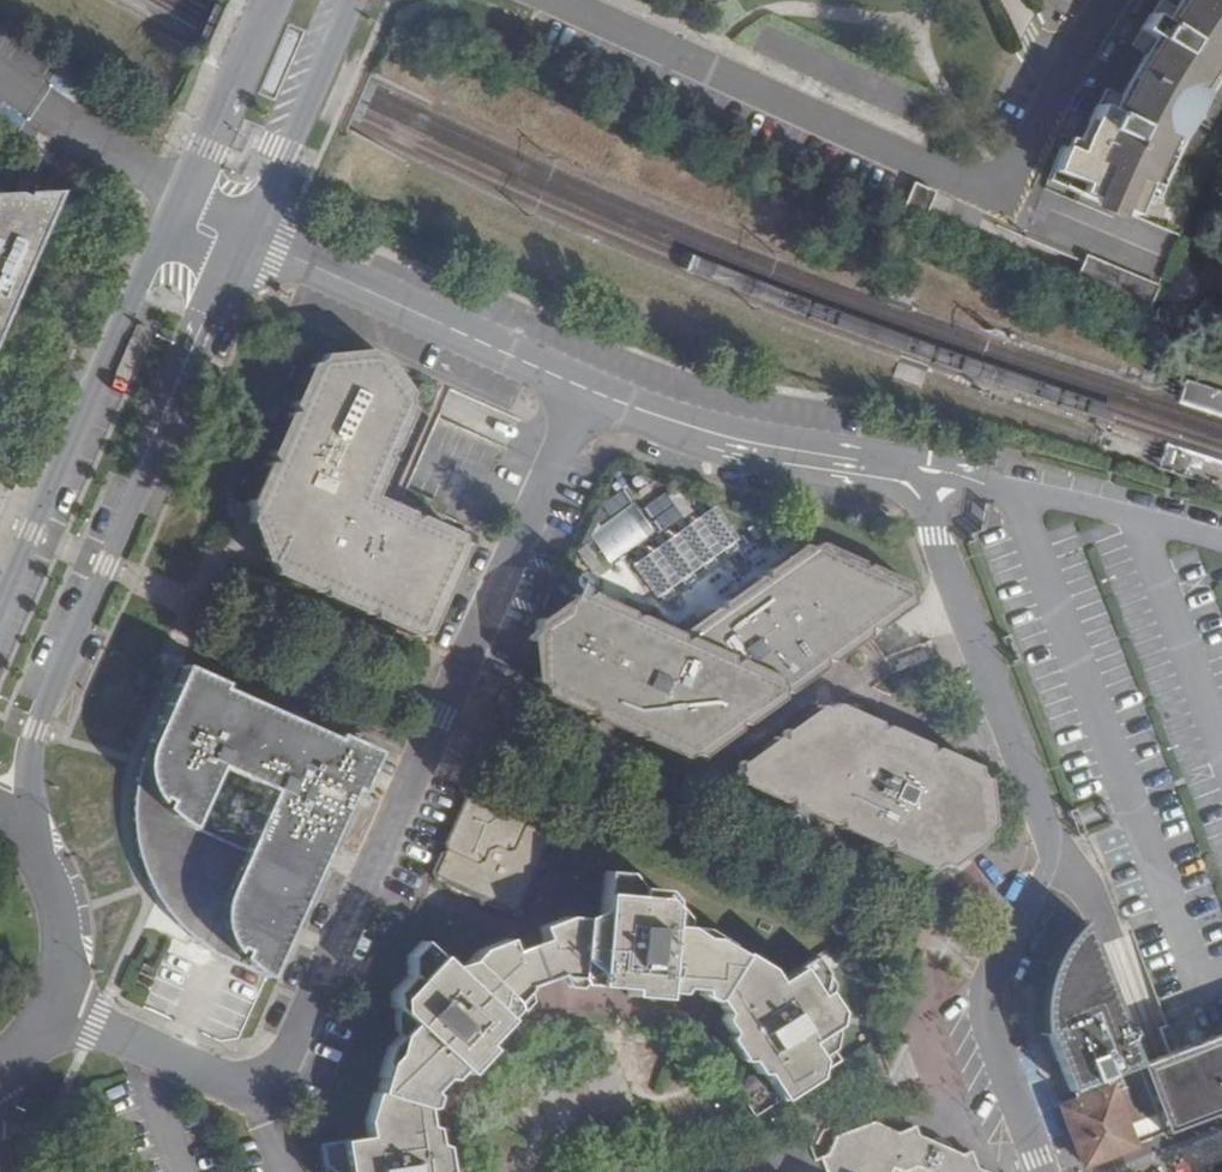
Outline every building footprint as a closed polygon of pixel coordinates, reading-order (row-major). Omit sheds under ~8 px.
[(1166,24),(1153,15),(1140,35),(1152,43),(1108,113),(1099,108),(1076,153),(1064,148),(1051,177),(1084,191),(1080,201),(1092,206),(1090,212),(1116,223),(1120,215),(1131,219),(1171,142),(1177,144),(1206,94),(1202,92),(1220,63),(1221,64),(1221,0),(1183,0),(1166,24)] [(914,183),(903,206),(926,216),(936,193),(914,183)] [(60,198),(0,200),(0,333),(60,198)] [(1151,312),(1161,287),(1086,257),(1076,281),(1151,312)] [(421,630),(426,633),(464,548),(461,534),(424,517),(412,522),(411,512),(375,495),(389,461),(385,453),(394,451),(411,412),(410,396),(403,389),(387,361),(384,356),(374,358),(368,349),(362,351),(326,356),(324,361),(314,364),(296,404),(299,411),(292,413),(275,454),(278,463),(270,465),(252,505),(256,508),(253,515),(270,563),(278,562),(278,572),(314,588),(321,584),(322,592),(363,611),(371,608),(372,615),(418,636),(421,630)] [(621,564),(690,507),(672,486),(641,512),(625,493),(588,524),(621,564)] [(720,507),(634,559),(660,604),(747,551),(720,507)] [(574,600),(539,629),(541,638),(533,643),(538,680),(542,682),(544,696),(589,716),(595,710),(596,719),(637,738),(645,733),(647,741),(690,761),(706,761),(743,735),(740,728),(751,729),(787,703),(785,691),(799,694),(829,673),(828,659),(841,666),(874,640),(872,628),(885,633),(916,610),(915,591),(873,570),(865,577),(866,567),(821,547),(816,553),(809,548),(771,575),(773,587),(763,582),(729,608),(729,619),(718,614),(684,640),(643,621),(634,627),(633,617),(593,599),(584,606),(574,600)] [(610,569),(595,547),(585,554),(601,576),(610,569)] [(187,925),(204,937),(223,949),(237,958),(266,975),(271,977),(355,791),(358,792),(376,751),(335,733),(333,738),(227,689),(229,685),(185,665),(145,756),(139,777),(137,791),(135,810),(137,832),(140,849),(146,867),(153,884),(162,899),(174,912),(183,921),(187,925)] [(998,830),(989,780),(978,775),(979,771),(938,752),(928,758),(926,748),(889,731),(879,736),(879,726),(838,708),(832,708),(789,738),(790,748),(780,744),(746,769),(750,787),(786,804),(795,797),(796,808),(837,826),(845,820),(846,830),(848,832),(886,849),(892,842),(893,851),(939,872),(969,850),(998,830)] [(470,790),(432,874),(512,909),(547,830),(518,817),(520,813),(470,790)] [(381,1052),(368,1091),(419,1106),(431,1093),(424,1086),(439,1070),(446,1076),(455,1066),(461,1071),(484,1047),(478,1040),(510,1006),(508,1000),(531,980),(553,970),(572,972),(572,978),(626,982),(626,991),(659,994),(659,987),(677,988),(680,984),(697,985),(703,994),(715,998),(742,953),(705,936),(693,936),(684,924),(667,924),(670,890),(644,888),(635,871),(601,869),(600,905),(581,914),(564,912),(537,922),(543,940),(509,952),(503,936),(474,947),(474,955),(447,965),(419,939),(404,954),(406,968),(387,988),(387,1000),(406,1019),(394,1034),(391,1046),(381,1052)] [(1060,1110),(1059,1110),(1080,1166),(1130,1146),(1123,1129),(1156,1117),(1158,1116),(1138,1066),(1140,1065),(1089,932),(1061,952),(1046,970),(1036,987),(1033,999),(1032,1030),(1034,1039),(1035,1039),(1043,1037),(1067,1108),(1060,1110)] [(769,965),(742,953),(715,998),(724,1013),(720,1016),(729,1031),(724,1035),(737,1057),(747,1057),(753,1069),(763,1070),(780,1100),(819,1075),(814,1069),(818,1060),(805,1041),(832,1023),(836,1010),(822,990),(813,996),(796,966),(777,978),(769,965)] [(1151,1061),(1140,1065),(1138,1066),(1158,1116),(1156,1117),(1158,1123),(1162,1133),(1163,1135),(1181,1128),(1181,1127),(1221,1111),(1221,1035),(1151,1061)] [(1043,1037),(1035,1039),(1060,1110),(1067,1108),(1043,1037)] [(443,1167),(439,1143),(431,1141),(428,1122),(422,1122),(419,1106),(368,1091),(358,1118),(362,1136),(316,1143),(319,1162),(333,1171),(438,1171),(443,1167)] [(1130,1146),(1162,1133),(1156,1117),(1123,1129),(1130,1146)] [(977,1169),(970,1152),(961,1155),(950,1150),(930,1141),(918,1135),(915,1127),(898,1133),(874,1123),(836,1136),(829,1151),(821,1155),(827,1171),(984,1171),(977,1169)]
